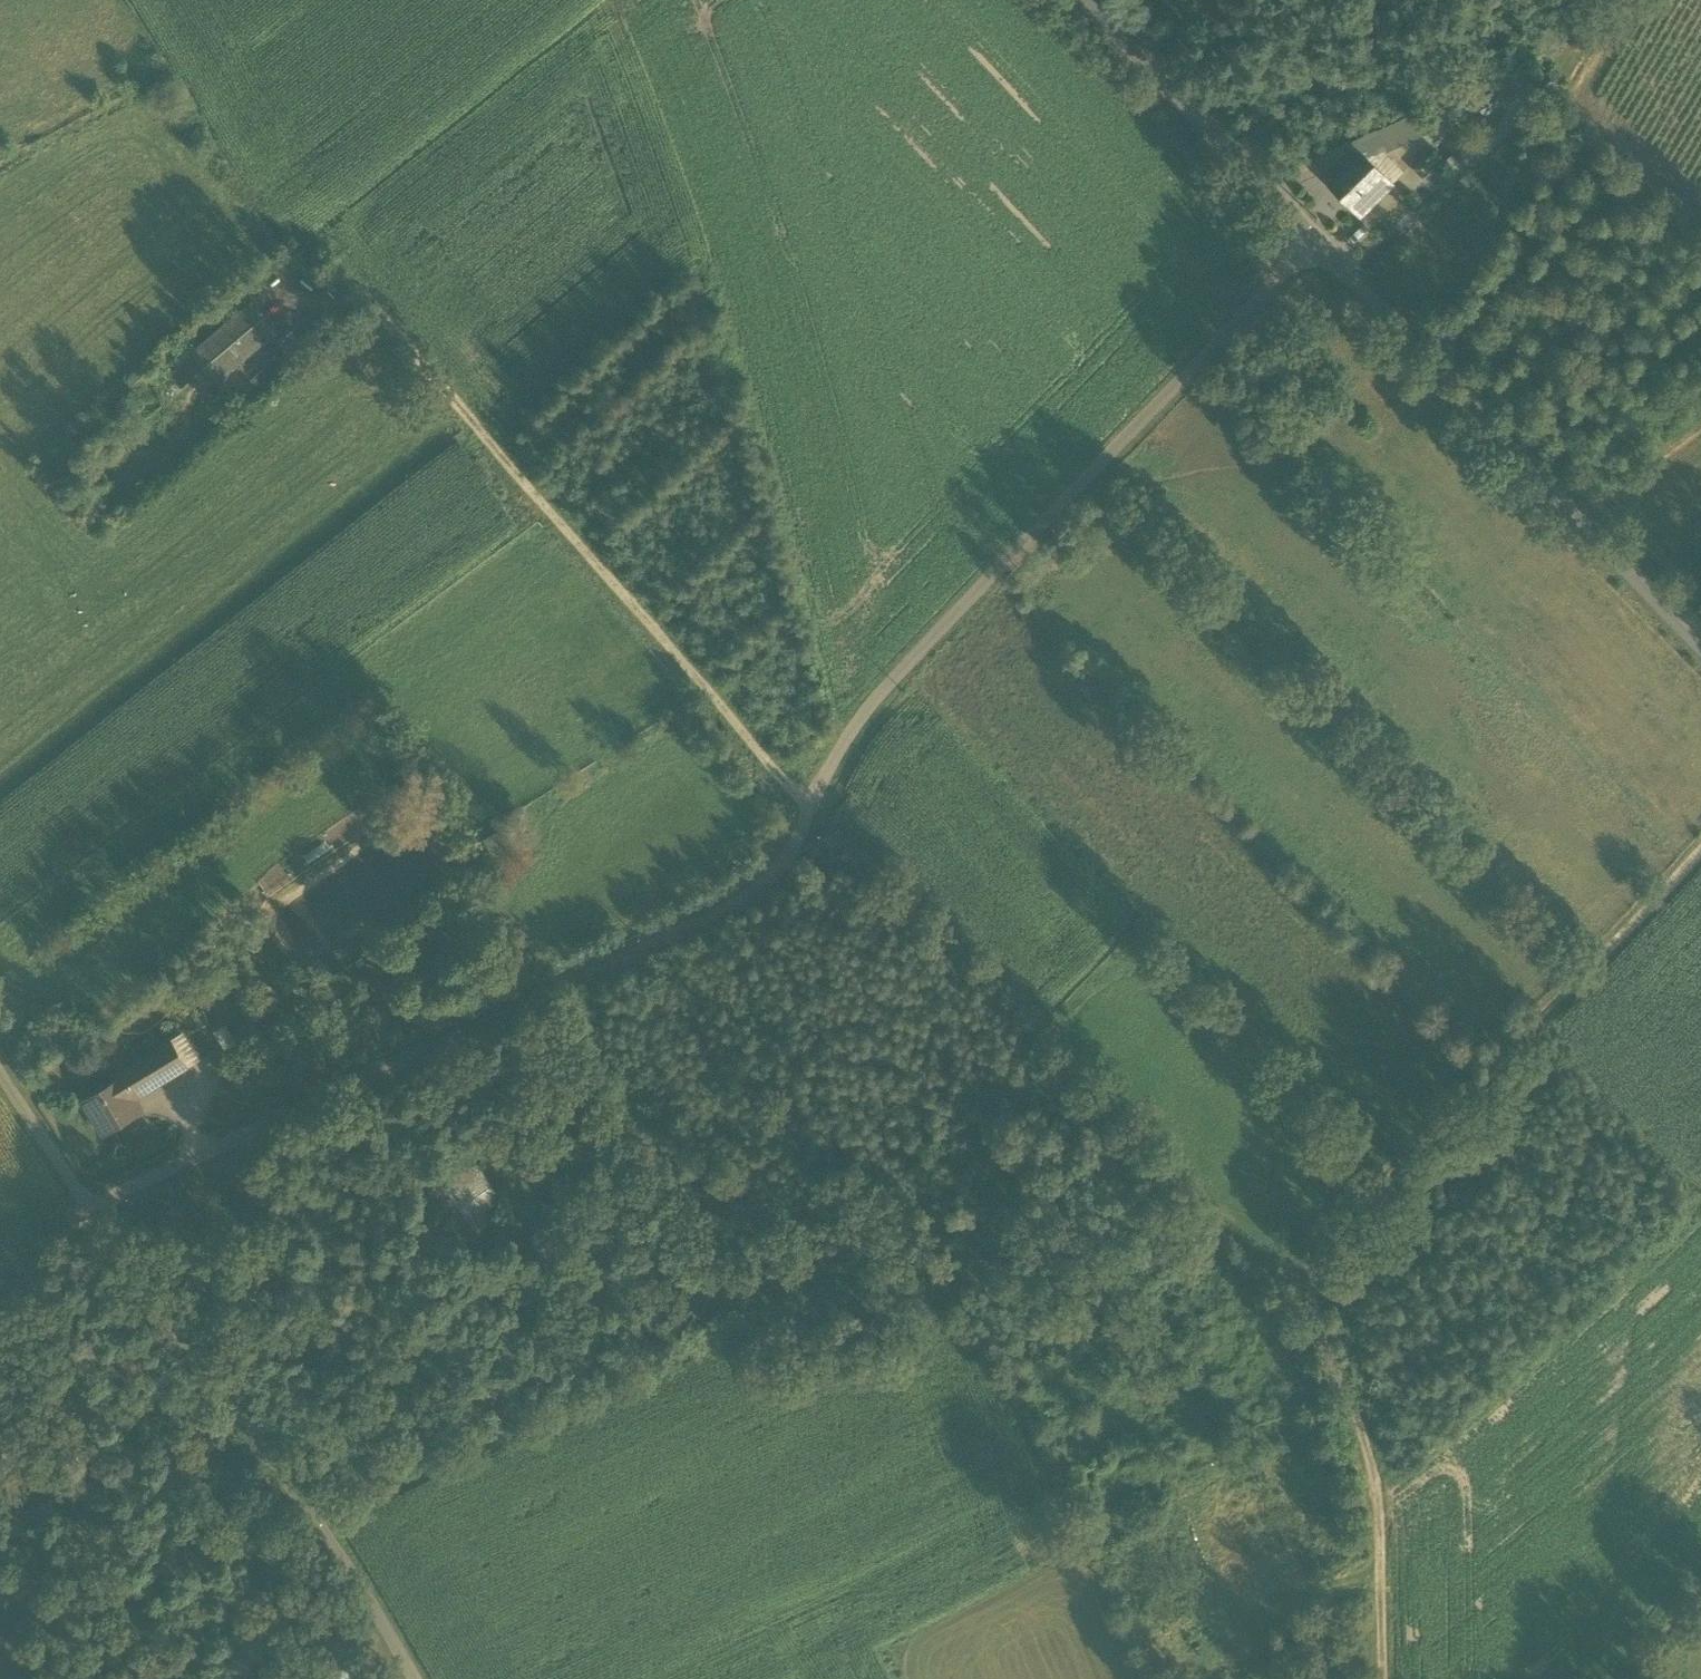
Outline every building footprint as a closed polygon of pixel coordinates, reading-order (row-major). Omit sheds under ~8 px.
[(1476,108),(1467,93),(1443,107),(1440,101),(1349,143),(1356,158),(1329,185),(1360,216),(1403,173),(1386,154),(1476,108)] [(1501,105),(1494,94),(1476,106),(1483,117),(1501,105)] [(248,304),(168,371),(181,387),(194,376),(206,389),(215,382),(217,384),(274,335),(248,304)] [(247,1012),(254,1023),(276,1009),(270,998),(247,1012)] [(224,1025),(212,1032),(223,1051),(235,1044),(224,1025)] [(170,1041),(169,1040),(111,1075),(116,1082),(82,1102),(102,1135),(141,1111),(134,1099),(186,1067),(186,1069),(200,1061),(184,1033),(170,1041)] [(230,1076),(242,1101),(262,1091),(250,1067),(230,1076)] [(495,1191),(474,1159),(426,1192),(459,1241),(493,1219),(487,1209),(495,1204),(489,1195),(495,1191)]
